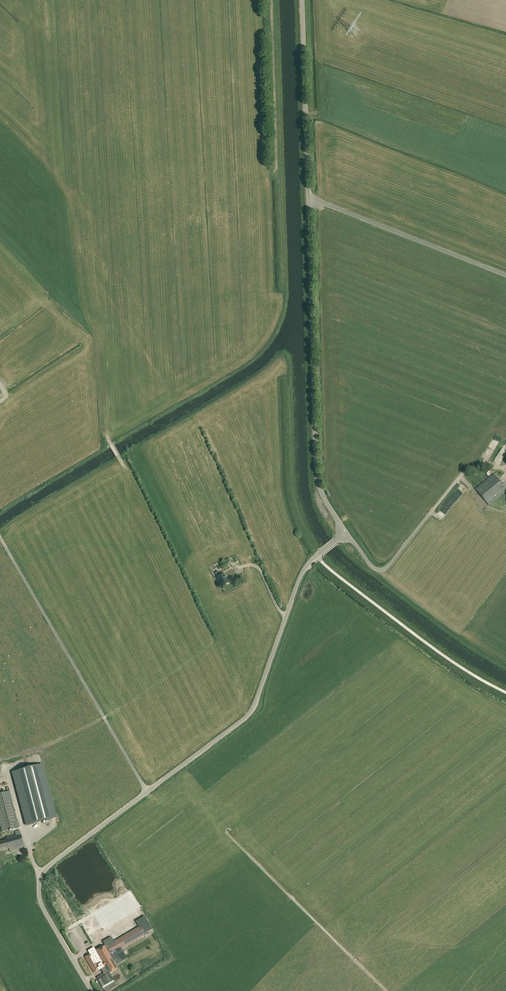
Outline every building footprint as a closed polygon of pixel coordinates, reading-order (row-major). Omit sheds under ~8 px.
[(12,392),(15,396),(23,391),(20,387),(12,392)] [(494,475),(476,490),(489,506),(505,492),(505,490),(494,475)] [(448,506),(441,513),(445,517),(452,510),(448,506)] [(231,563),(228,559),(220,564),(222,568),(231,563)] [(221,586),(228,582),(223,573),(216,578),(221,586)] [(13,772),(27,826),(56,818),(42,765),(13,772)] [(3,832),(19,828),(9,791),(0,794),(0,822),(3,832)] [(21,834),(20,830),(15,831),(16,835),(6,838),(7,840),(0,842),(0,851),(9,849),(9,851),(24,848),(21,834)] [(109,974),(117,970),(115,966),(127,959),(122,949),(145,936),(144,935),(153,930),(145,916),(136,922),(139,927),(114,942),(111,937),(103,942),(104,944),(105,946),(85,958),(94,973),(105,967),(109,974)] [(101,980),(104,987),(114,983),(110,976),(101,980)]
